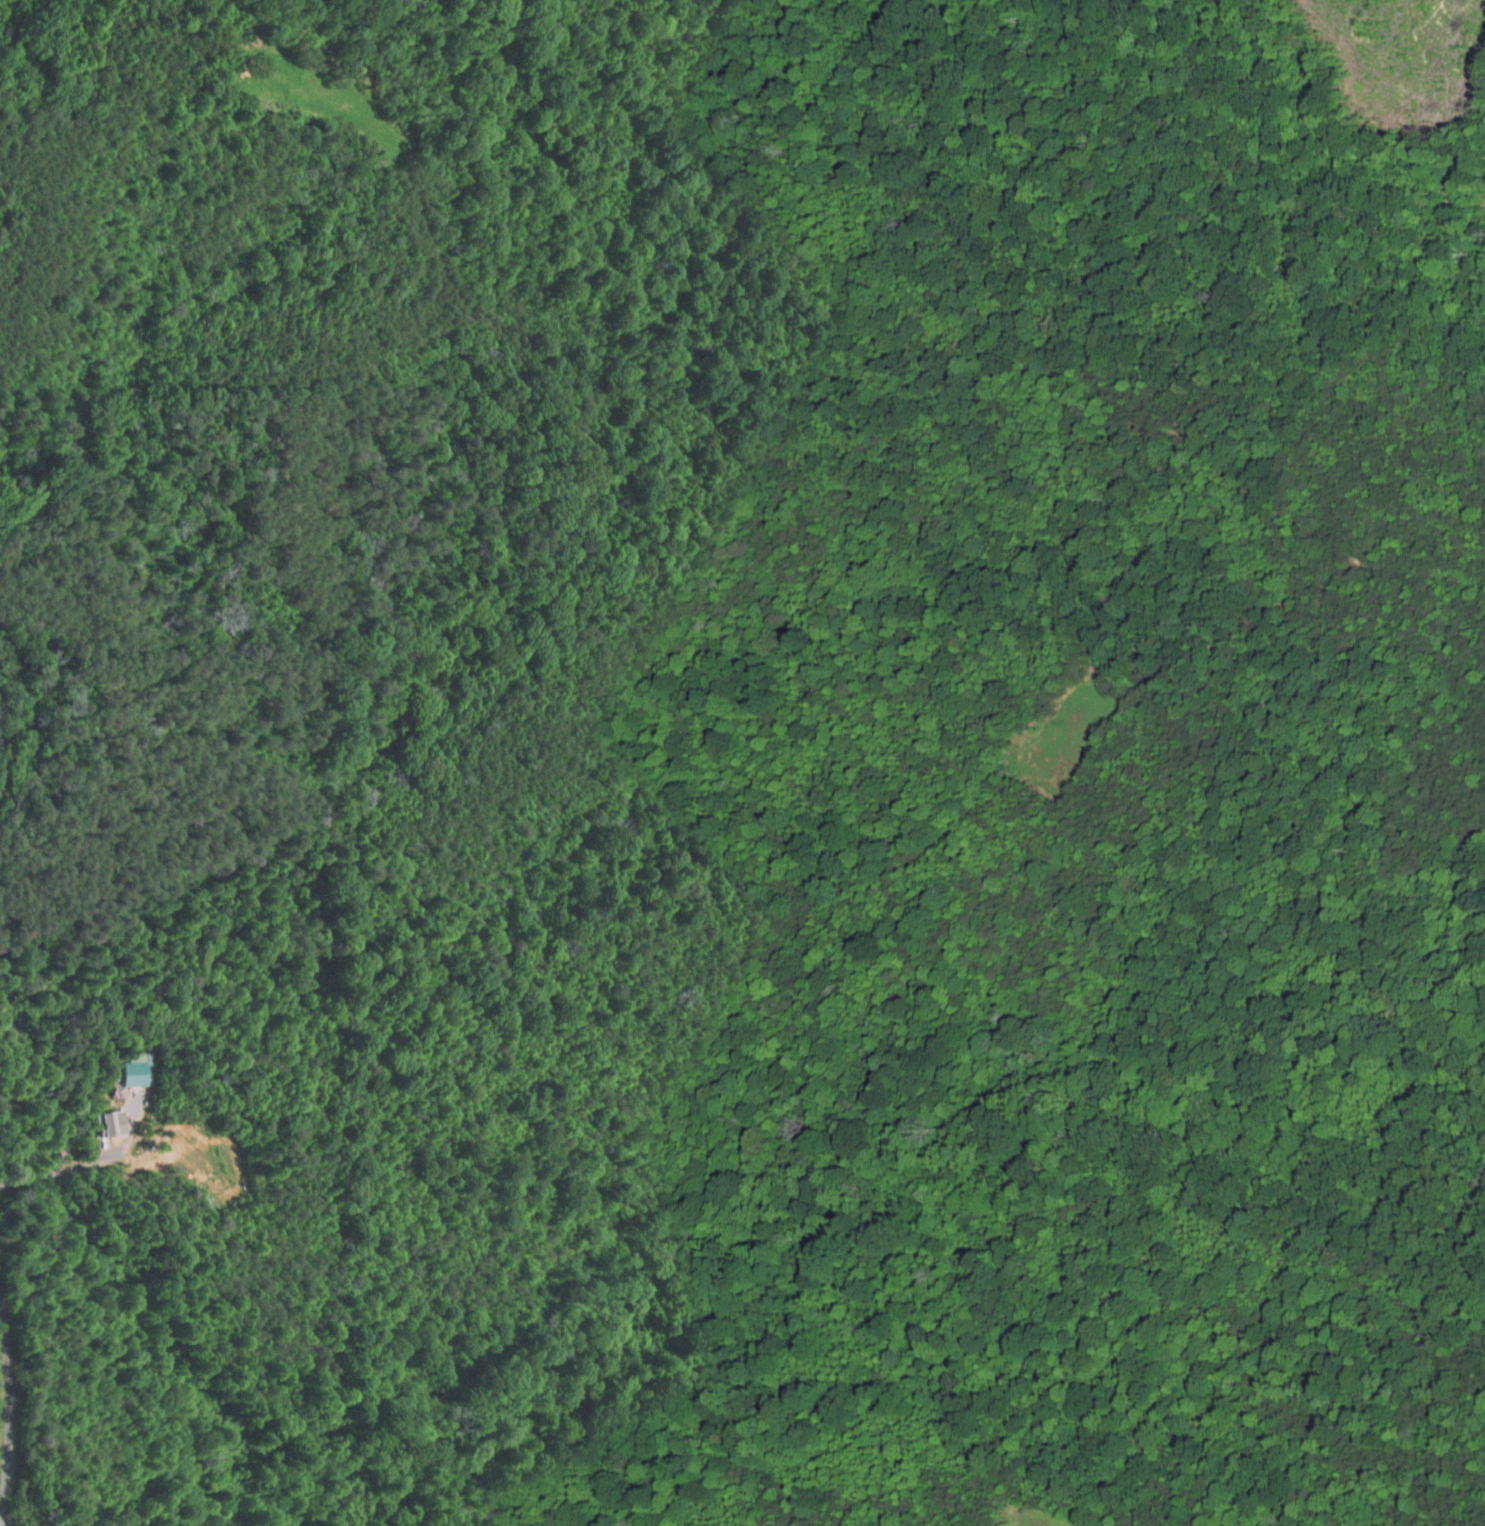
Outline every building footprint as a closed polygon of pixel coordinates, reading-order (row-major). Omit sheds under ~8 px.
[(113,1080),(141,1079),(139,1046),(118,1048),(118,1055),(112,1056),(113,1080)] [(91,1131),(118,1128),(114,1103),(87,1107),(91,1131)]
